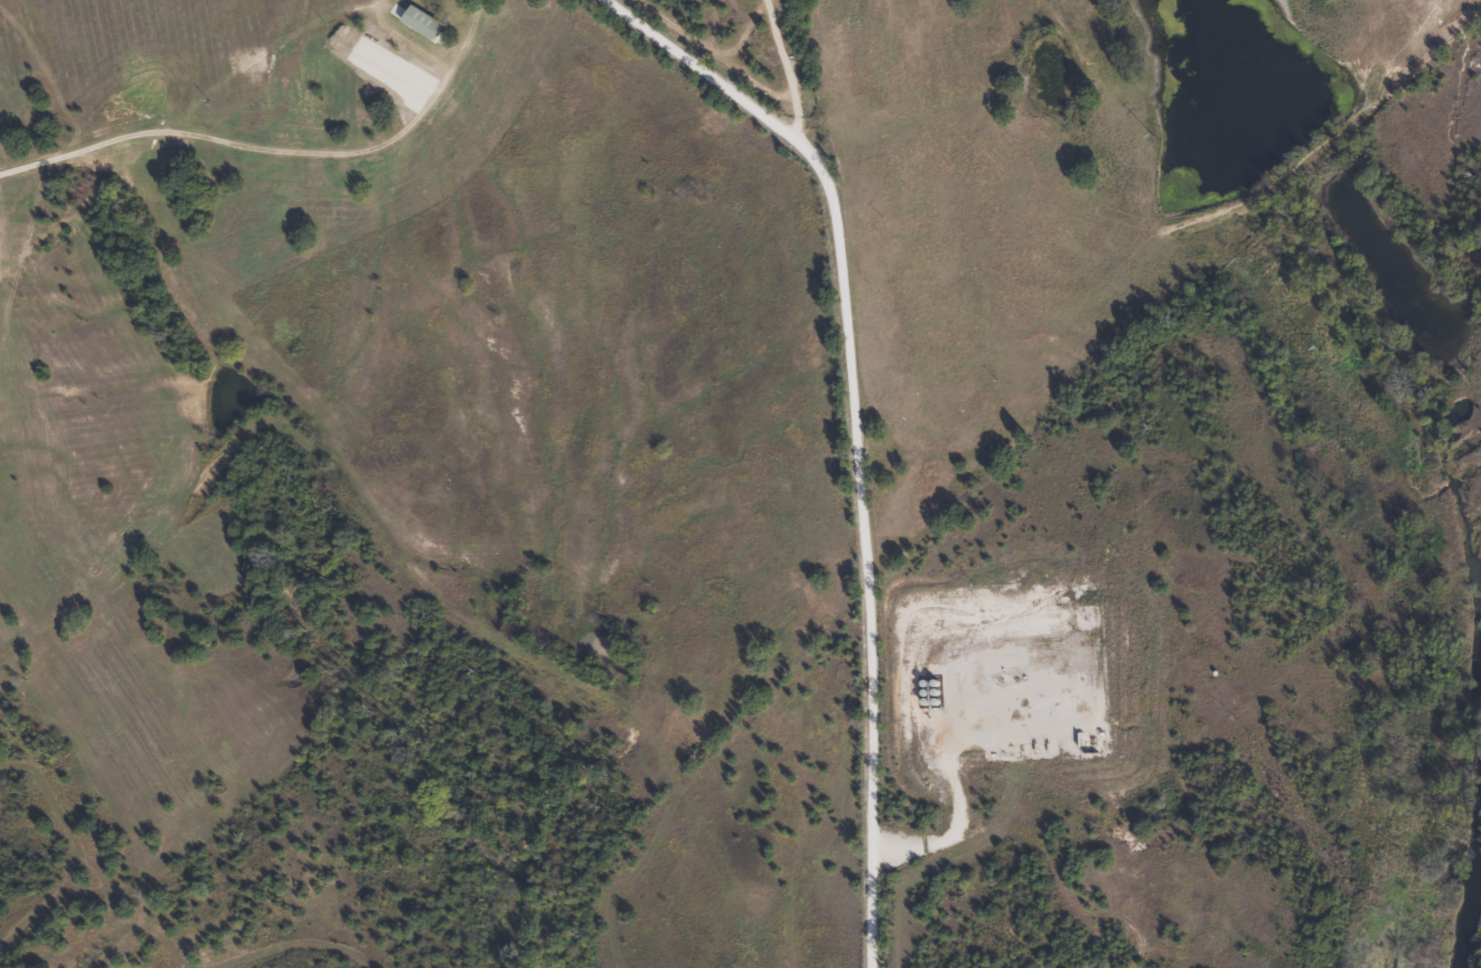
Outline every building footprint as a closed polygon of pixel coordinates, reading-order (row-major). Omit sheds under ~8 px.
[(431,40),(442,24),(410,4),(400,20),(431,40)]
